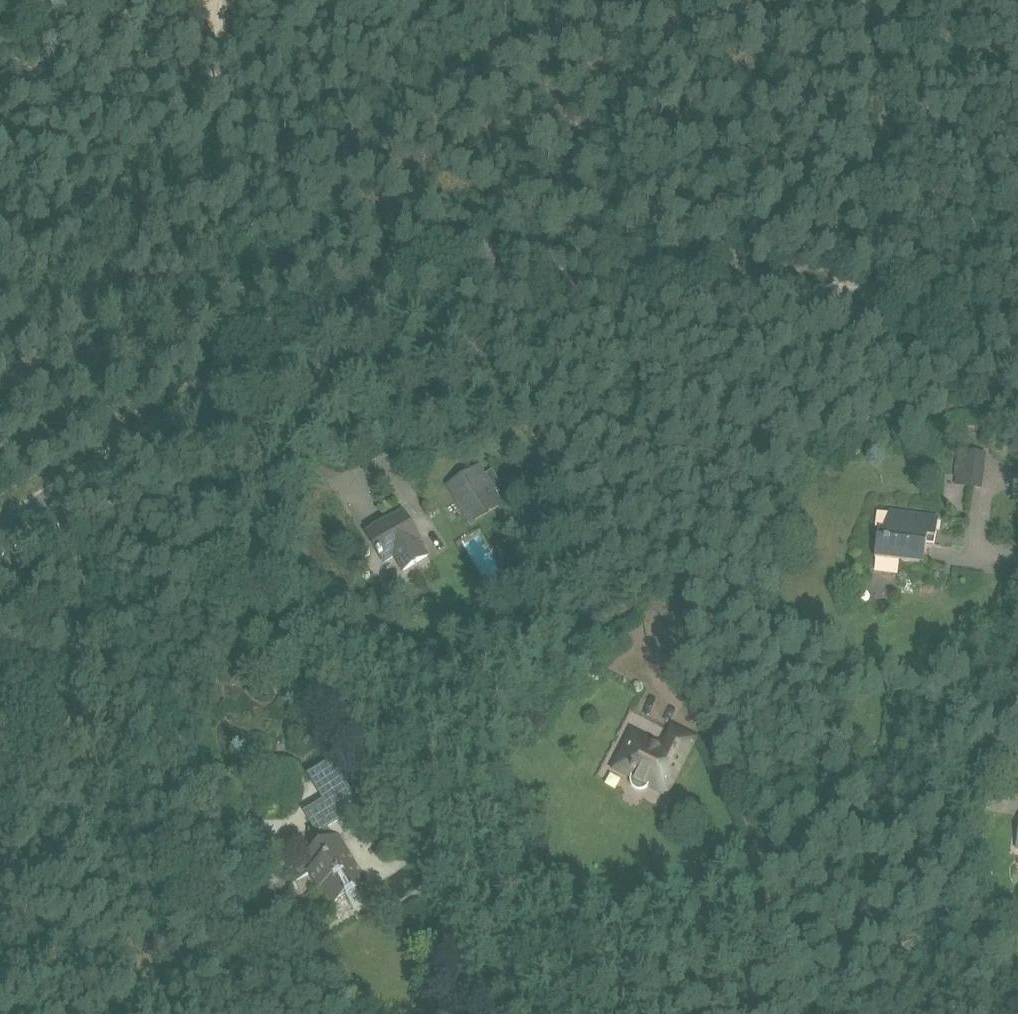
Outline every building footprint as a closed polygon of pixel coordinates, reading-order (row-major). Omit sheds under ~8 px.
[(481,465),(446,487),(470,526),(504,505),(496,491),(503,487),(493,470),(487,474),(481,465)] [(938,520),(889,513),(887,532),(878,531),(875,559),(924,566),(928,538),(935,538),(938,520)] [(423,543),(404,514),(367,537),(385,565),(395,558),(405,573),(428,558),(419,545),(423,543)] [(615,769),(635,779),(634,781),(634,783),(636,787),(639,789),(643,788),(645,787),(646,786),(666,797),(696,742),(675,731),(664,750),(635,733),(615,769)] [(307,855),(314,869),(311,871),(320,887),(323,885),(333,902),(367,883),(340,836),(335,839),(328,827),(360,808),(335,765),(334,765),(339,774),(319,785),(329,802),(309,814),(319,832),(317,840),(321,847),(307,855)]
